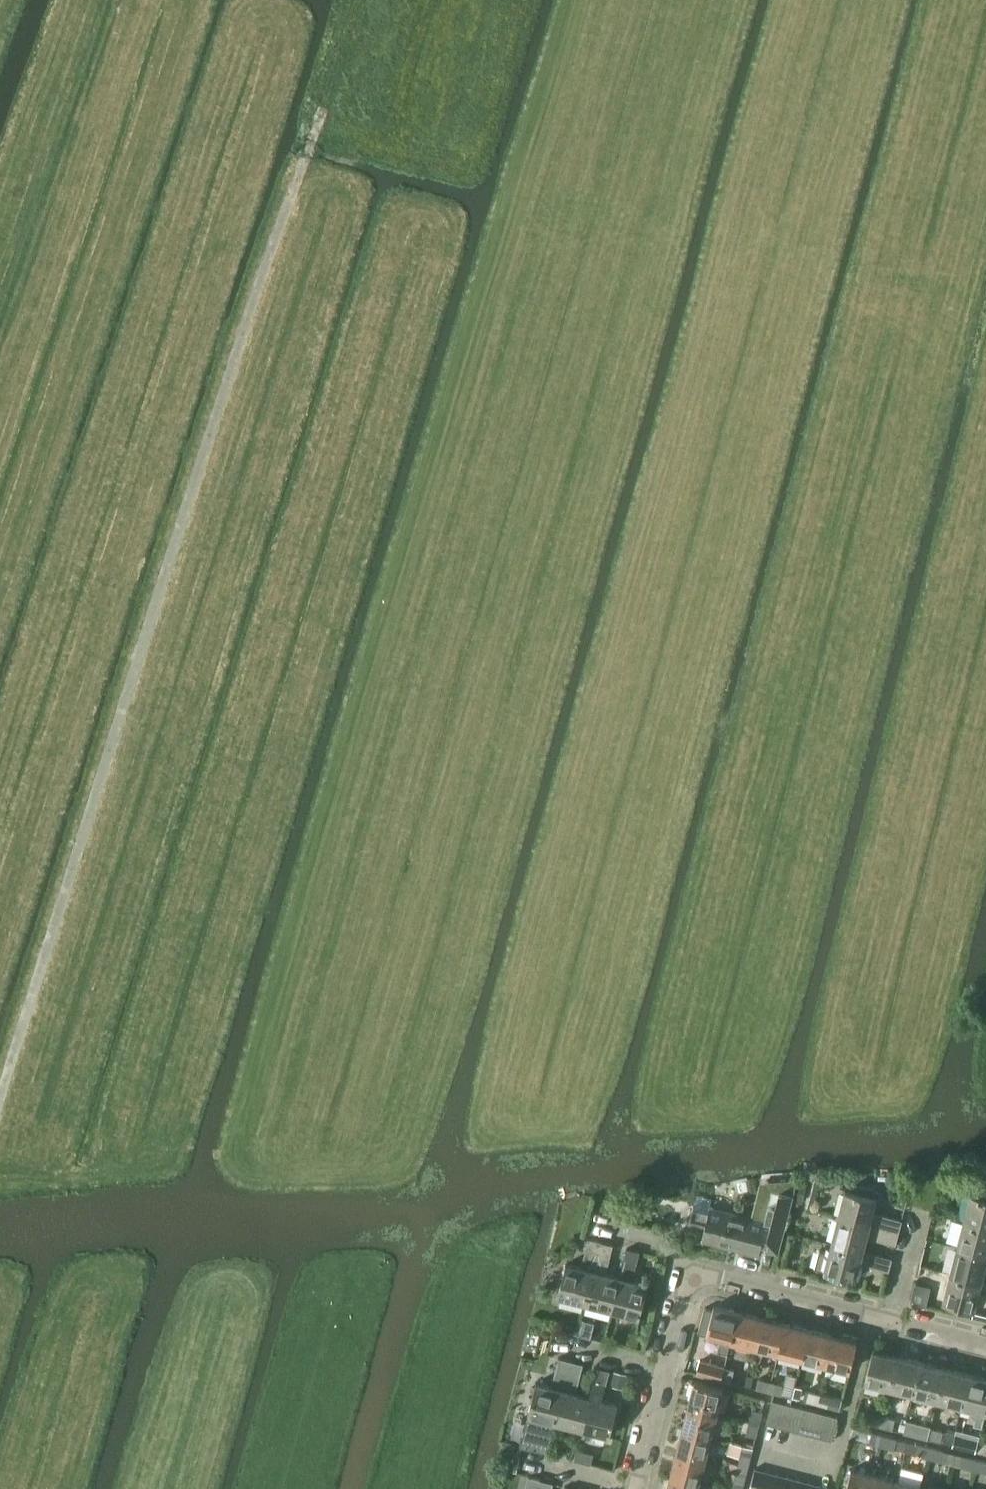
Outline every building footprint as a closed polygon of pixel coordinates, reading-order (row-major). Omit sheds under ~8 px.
[(704,1240),(756,1253),(755,1256),(756,1256),(760,1242),(767,1244),(768,1240),(780,1243),(778,1250),(779,1251),(796,1184),(781,1180),(778,1192),(772,1190),(764,1220),(710,1206),(712,1199),(696,1195),(694,1206),(693,1206),(690,1220),(707,1224),(702,1243),(703,1243),(704,1240)] [(794,1200),(802,1202),(806,1186),(798,1184),(794,1200)] [(839,1216),(898,1232),(902,1219),(873,1212),(877,1197),(846,1189),(839,1216)] [(964,1220),(985,1226),(985,1197),(971,1194),(964,1220)] [(931,1226),(940,1228),(943,1216),(934,1214),(931,1226)] [(895,1244),(898,1232),(839,1216),(832,1243),(863,1250),(867,1236),(895,1244)] [(964,1220),(957,1247),(985,1254),(985,1226),(964,1220)] [(558,1295),(585,1302),(601,1242),(589,1238),(581,1267),(566,1264),(558,1295)] [(620,1278),(619,1278),(606,1274),(614,1245),(601,1242),(585,1302),(612,1309),(620,1278)] [(863,1250),(832,1243),(829,1252),(819,1250),(815,1268),(825,1270),(825,1269),(856,1278),(860,1263),(888,1271),(892,1258),(863,1250)] [(982,1281),(985,1267),(985,1268),(985,1254),(957,1247),(950,1273),(982,1281)] [(627,1249),(619,1278),(620,1278),(612,1309),(640,1316),(648,1285),(631,1281),(639,1252),(627,1249)] [(916,1278),(929,1281),(932,1269),(919,1266),(916,1278)] [(982,1281),(950,1273),(943,1301),(959,1305),(960,1305),(975,1309),(979,1293),(985,1295),(985,1282),(982,1281)] [(973,1316),(975,1309),(960,1305),(959,1305),(957,1312),(973,1316)] [(730,1341),(738,1312),(713,1306),(710,1319),(708,1326),(706,1335),(730,1341)] [(761,1318),(738,1312),(730,1341),(754,1347),(761,1318)] [(699,1316),(697,1324),(708,1326),(710,1319),(699,1316)] [(785,1324),(761,1318),(754,1347),(778,1353),(785,1324)] [(809,1329),(785,1324),(778,1353),(802,1359),(809,1329)] [(825,1364),(832,1335),(809,1329),(802,1359),(825,1364)] [(856,1341),(832,1335),(825,1364),(849,1370),(856,1341)] [(889,1387),(897,1356),(873,1350),(865,1381),(889,1387)] [(913,1393),(921,1362),(897,1356),(889,1387),(913,1393)] [(548,1452),(555,1422),(571,1361),(559,1358),(551,1386),(537,1382),(520,1446),(548,1452)] [(696,1373),(720,1379),(723,1366),(699,1360),(696,1373)] [(590,1396),(589,1396),(576,1392),(583,1364),(571,1361),(555,1422),(582,1429),(590,1396)] [(937,1399),(945,1368),(921,1362),(913,1393),(937,1399)] [(723,1366),(720,1379),(731,1381),(734,1368),(723,1366)] [(597,1368),(589,1396),(590,1396),(582,1429),(609,1436),(617,1404),(602,1400),(610,1371),(597,1368)] [(961,1406),(969,1374),(945,1368),(937,1399),(961,1406)] [(614,1371),(610,1386),(623,1389),(627,1374),(614,1371)] [(985,1409),(985,1378),(969,1374),(961,1406),(971,1408),(970,1412),(970,1415),(972,1417),(974,1419),(973,1424),(982,1426),(985,1412),(985,1409)] [(769,1391),(771,1381),(758,1377),(756,1388),(769,1391)] [(688,1405),(717,1413),(724,1389),(694,1381),(688,1405)] [(783,1384),(771,1381),(769,1391),(780,1394),(783,1384)] [(793,1396),(800,1398),(803,1388),(795,1386),(793,1396)] [(804,1399),(816,1402),(818,1393),(806,1390),(804,1399)] [(818,1393),(816,1402),(828,1405),(830,1396),(818,1393)] [(766,1424),(777,1427),(783,1403),(772,1400),(766,1424)] [(783,1403),(777,1427),(788,1429),(794,1406),(783,1403)] [(688,1405),(682,1429),(711,1436),(717,1413),(688,1405)] [(794,1406),(788,1429),(798,1432),(805,1408),(794,1406)] [(749,1421),(759,1423),(762,1411),(753,1408),(749,1421)] [(805,1408),(798,1432),(809,1435),(815,1411),(805,1408)] [(820,1438),(826,1414),(815,1411),(809,1435),(820,1438)] [(868,1423),(880,1426),(882,1416),(870,1413),(868,1423)] [(826,1414),(820,1438),(831,1441),(837,1417),(826,1414)] [(882,1416),(880,1426),(892,1429),(895,1419),(882,1416)] [(928,1438),(930,1428),(931,1426),(907,1420),(906,1424),(904,1432),(928,1438)] [(756,1435),(759,1423),(749,1421),(746,1433),(756,1435)] [(943,1431),(930,1428),(928,1438),(940,1441),(943,1431)] [(676,1453),(705,1460),(711,1436),(682,1429),(676,1453)] [(882,1445),(885,1435),(873,1432),(870,1442),(882,1445)] [(897,1438),(885,1435),(882,1445),(894,1448),(897,1438)] [(966,1436),(963,1447),(975,1450),(978,1440),(966,1436)] [(985,1453),(985,1442),(978,1440),(975,1450),(985,1453)] [(729,1466),(747,1471),(752,1447),(730,1441),(727,1453),(740,1456),(738,1464),(730,1462),(729,1466)] [(928,1456),(930,1447),(919,1444),(917,1453),(928,1456)] [(952,1463),(955,1453),(930,1447),(928,1456),(952,1463)] [(699,1484),(705,1460),(676,1453),(670,1477),(699,1484)] [(975,1468),(977,1459),(955,1453),(952,1463),(975,1468)] [(977,1459),(975,1468),(985,1471),(985,1461),(977,1459)] [(744,1483),(747,1471),(729,1466),(728,1470),(736,1472),(734,1481),(744,1483)] [(765,1470),(754,1467),(749,1488),(760,1488),(765,1470)] [(874,1475),(851,1469),(846,1488),(871,1488),(874,1475)] [(765,1470),(760,1488),(772,1488),(776,1473),(765,1470)] [(776,1473),(772,1488),(784,1488),(787,1476),(776,1473)] [(874,1475),(871,1488),(896,1488),(898,1482),(874,1475)] [(784,1488),(795,1488),(798,1479),(787,1476),(784,1488)] [(540,1480),(528,1477),(525,1488),(538,1488),(540,1480)] [(699,1484),(670,1477),(667,1488),(698,1488),(699,1484)] [(809,1481),(798,1479),(795,1488),(807,1488),(809,1481)] [(553,1483),(540,1480),(538,1488),(551,1488),(553,1483)]
